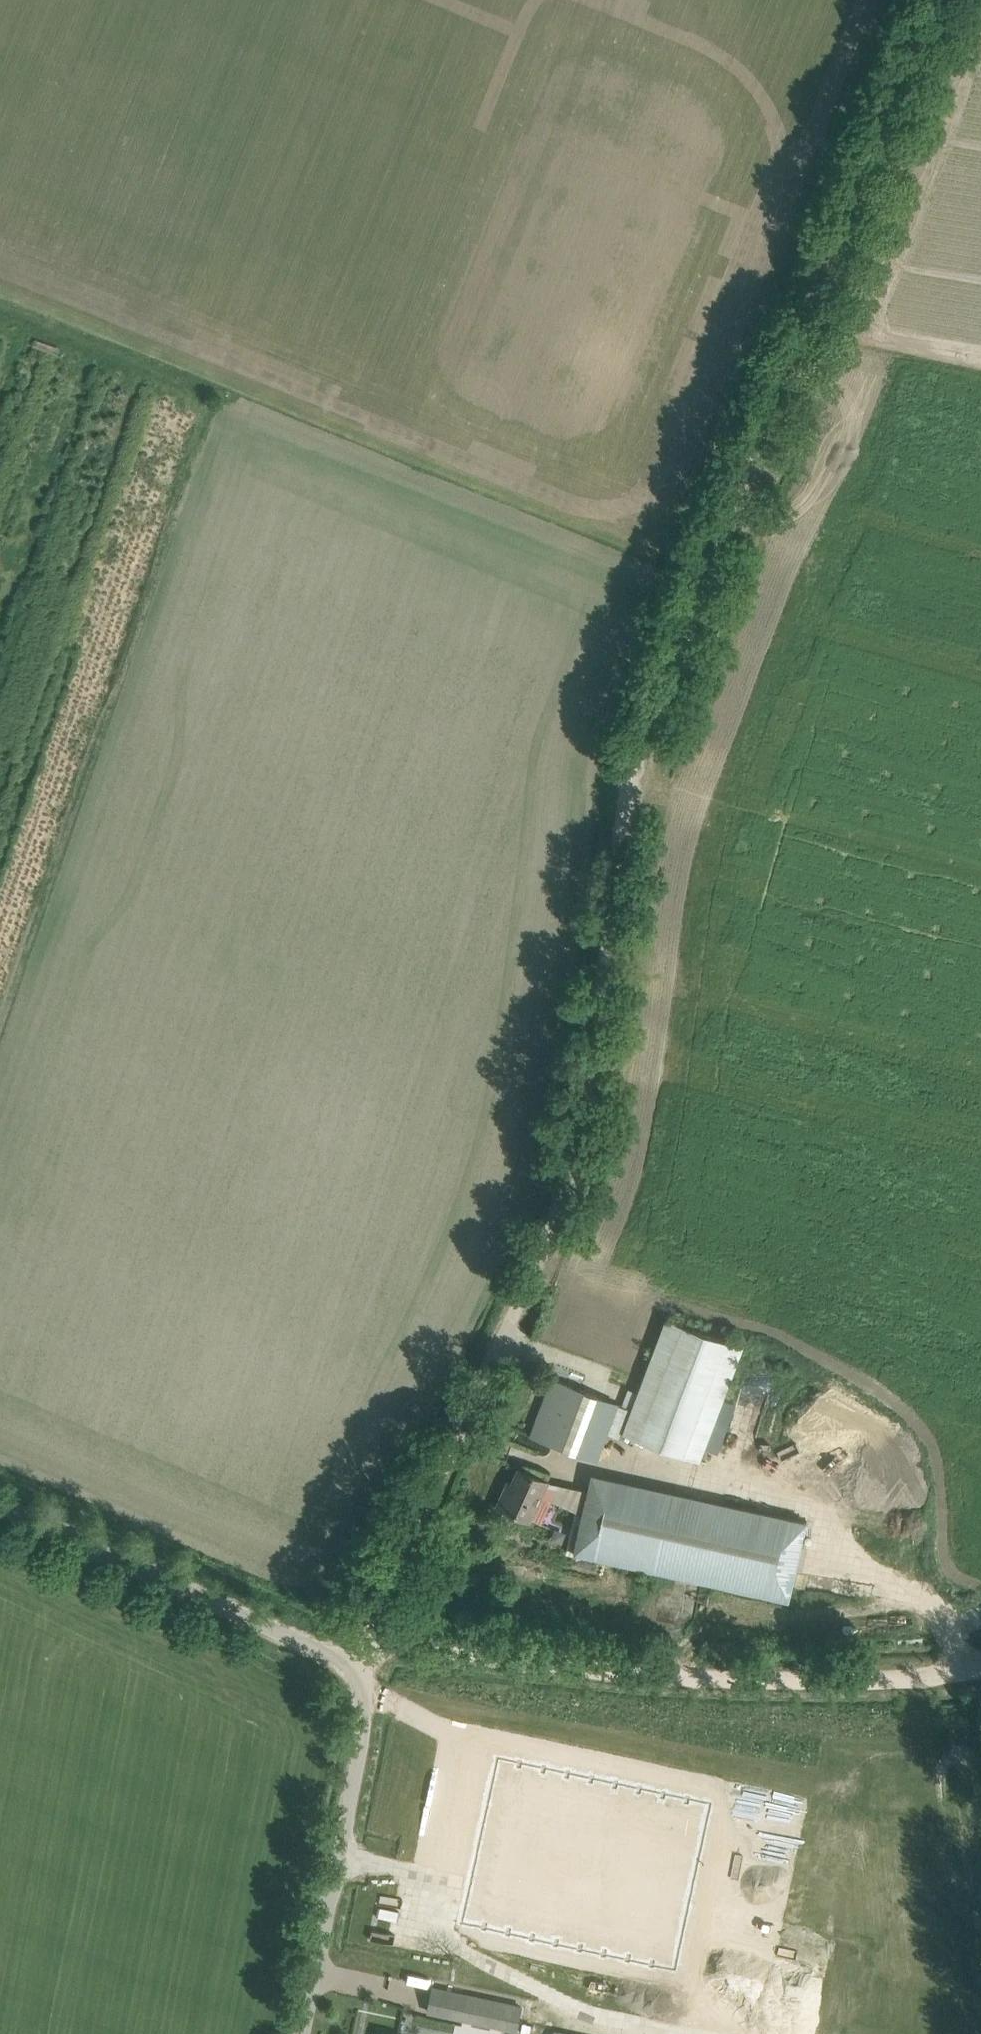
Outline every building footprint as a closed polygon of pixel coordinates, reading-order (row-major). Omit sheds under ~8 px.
[(743,1348),(666,1319),(623,1432),(700,1461),(723,1400),(743,1348)] [(551,1442),(595,1460),(617,1403),(573,1386),(554,1379),(533,1435),(551,1442)] [(723,1400),(705,1449),(718,1454),(736,1405),(723,1400)] [(497,1507),(514,1515),(515,1512),(530,1519),(531,1517),(542,1522),(557,1487),(546,1482),(547,1481),(520,1468),(509,1492),(505,1490),(497,1507)] [(575,1548),(788,1596),(805,1521),(592,1474),(575,1548)] [(703,1823),(488,1777),(452,1945),(667,1991),(703,1823)] [(489,2017),(469,2012),(465,2033),(570,2033),(489,2017)]
